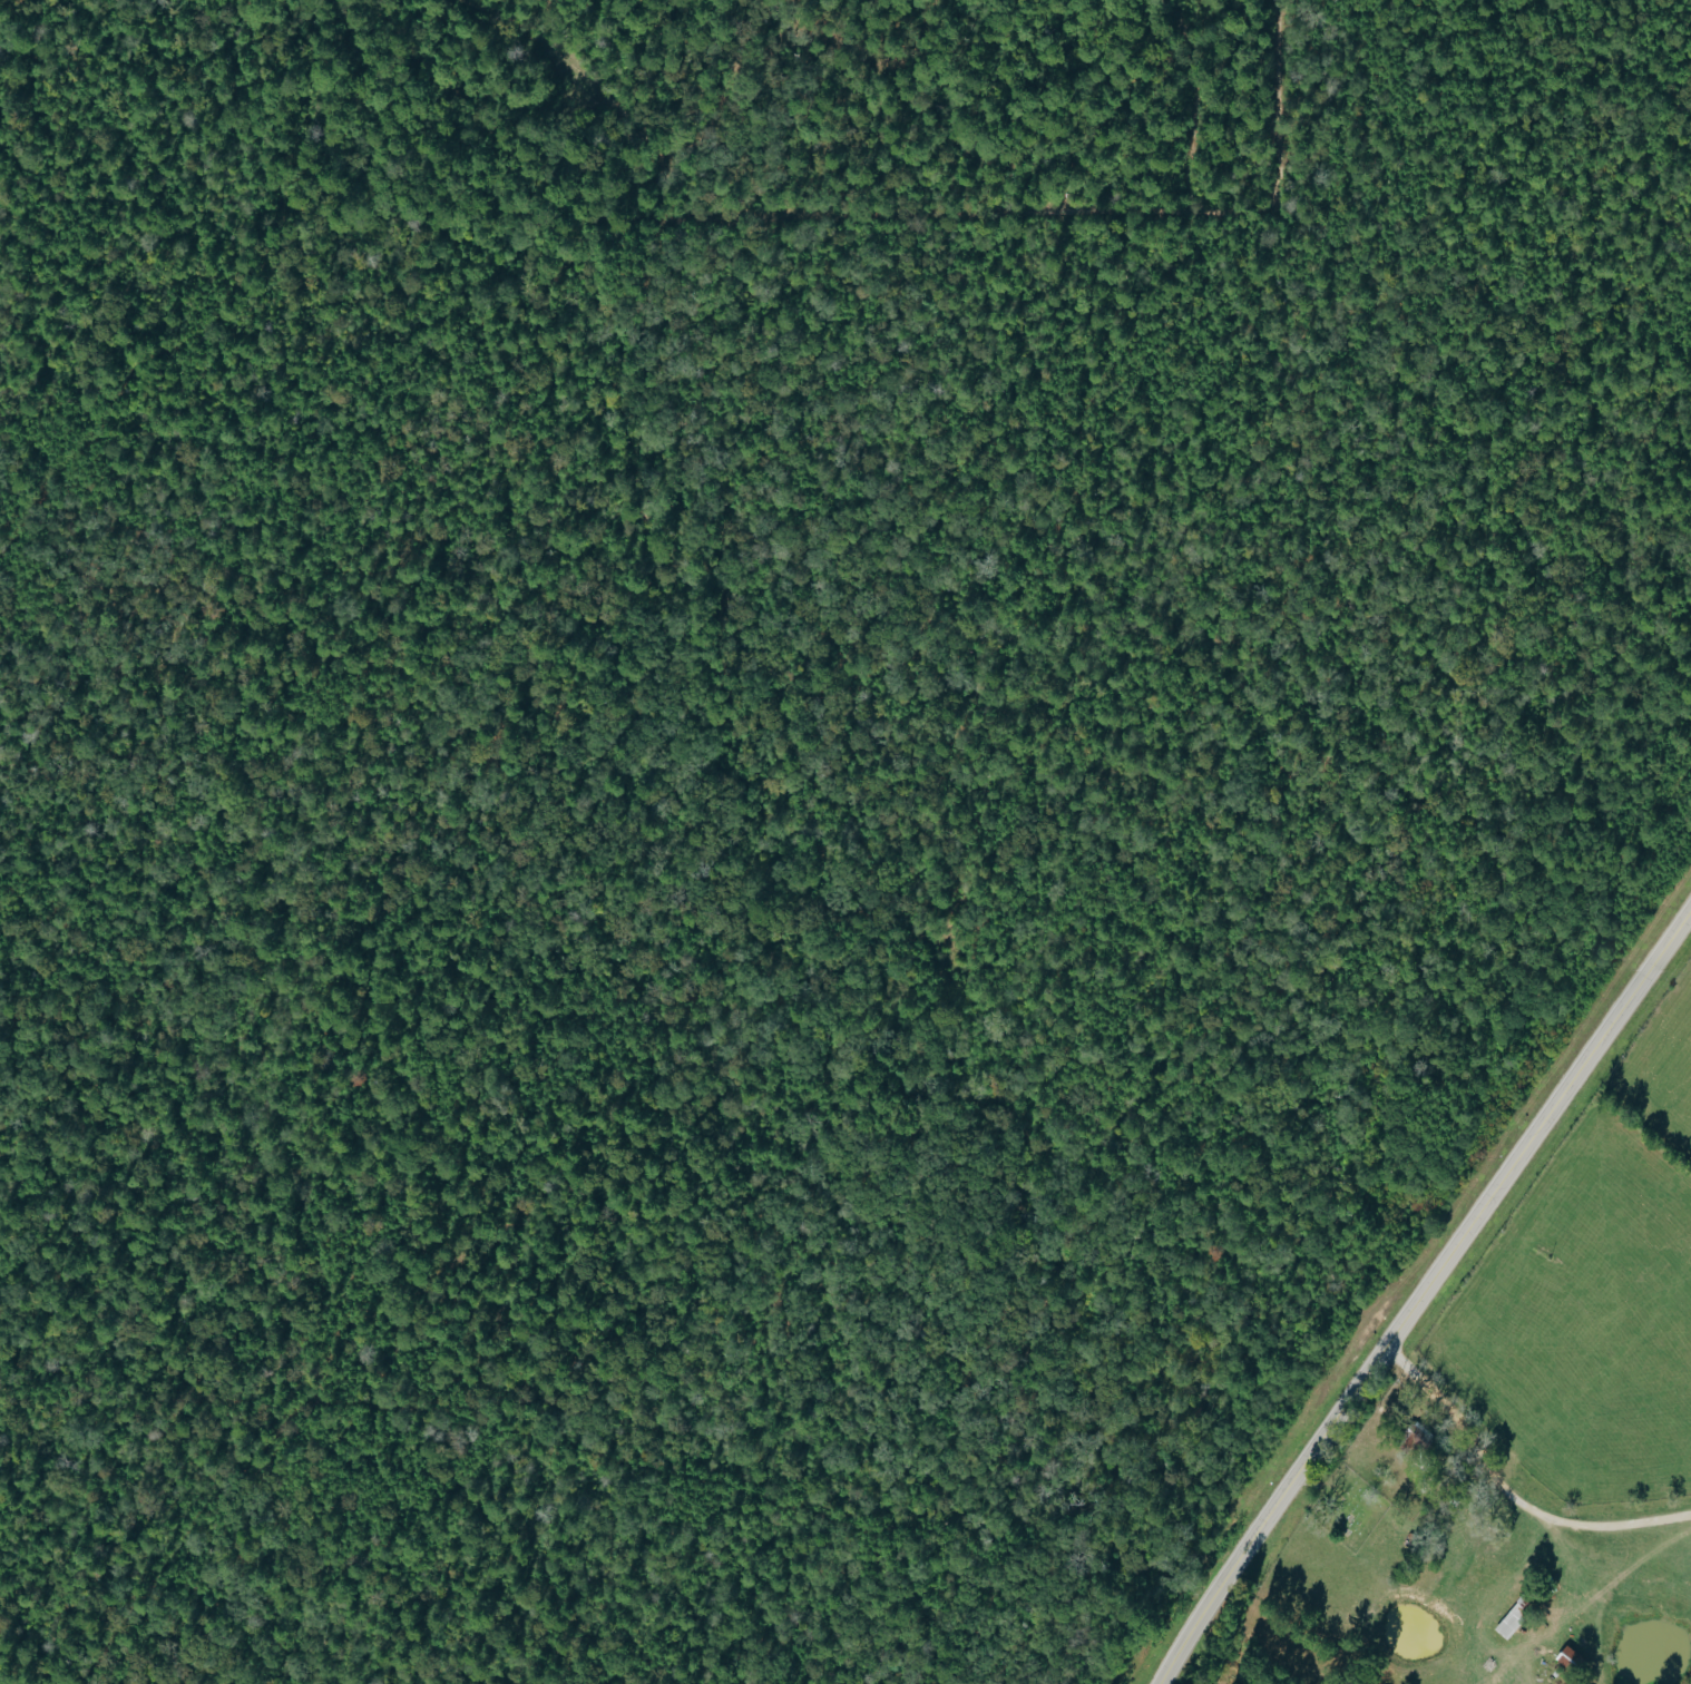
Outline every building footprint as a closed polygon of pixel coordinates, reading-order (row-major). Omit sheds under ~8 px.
[(1510,1639),(1539,1604),(1526,1594),(1498,1629),(1510,1639)]
